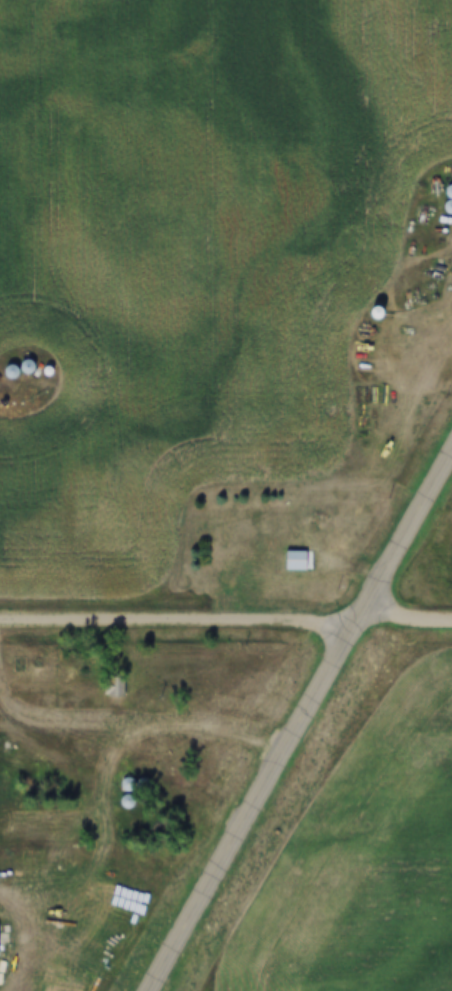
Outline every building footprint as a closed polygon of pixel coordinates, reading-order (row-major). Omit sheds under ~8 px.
[(382,321),(385,320),(388,318),(389,315),(388,312),(386,309),(383,308),(380,309),(377,311),(376,314),(377,317),(379,319),(382,321)] [(17,374),(21,373),(23,371),(25,368),(24,364),(22,361),(19,360),(15,360),(12,363),(11,366),(11,370),(14,372),(17,374)] [(21,361),(21,373),(31,373),(30,361),(21,361)] [(5,378),(8,376),(10,373),(9,369),(7,366),(4,365),(0,365),(0,378),(2,379),(5,378)] [(37,375),(40,375),(42,373),(42,371),(42,369),(41,367),(38,366),(36,366),(34,368),(33,370),(34,372),(35,374),(37,375)] [(337,511),(335,503),(323,506),(325,515),(337,511)] [(221,508),(244,507),(244,514),(221,516),(221,508)] [(215,517),(223,517),(224,534),(216,535),(215,517)] [(292,551),(313,551),(313,570),(292,570),(292,551)] [(98,675),(113,675),(113,696),(98,696),(98,694),(94,694),(94,680),(98,680),(98,675)] [(123,677),(111,677),(111,695),(123,695),(123,677)] [(117,791),(121,790),(124,788),(125,785),(125,781),(122,778),(119,777),(116,777),(113,779),(111,783),(112,786),(114,789),(117,791)] [(117,808),(120,807),(123,805),(124,802),(124,798),(122,795),(118,794),(115,794),(112,797),(111,800),(111,803),(113,806),(117,808)]
